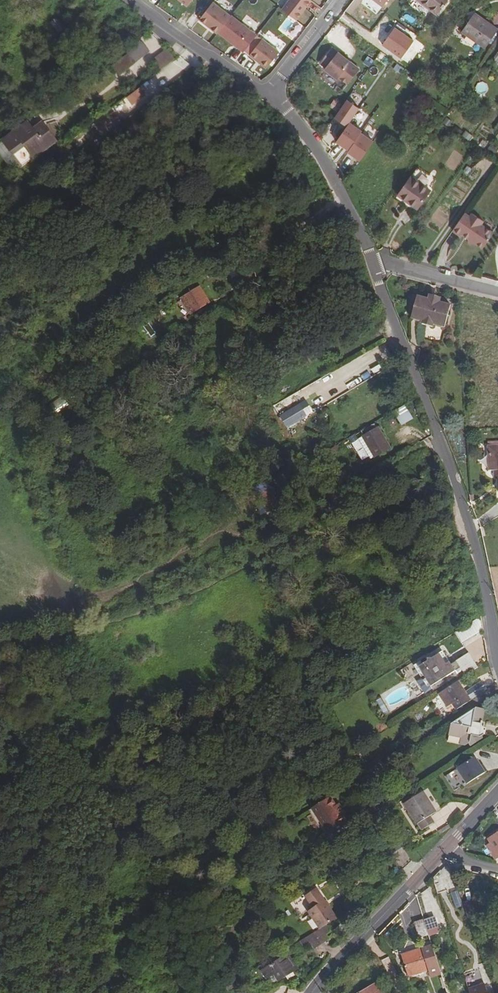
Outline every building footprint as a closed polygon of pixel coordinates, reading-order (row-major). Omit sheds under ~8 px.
[(283,8),(298,19),(304,11),(303,10),(305,6),(307,7),(312,0),(289,0),(283,8)] [(436,15),(448,0),(416,0),(436,15)] [(219,32),(232,16),(214,2),(201,19),(219,33),(219,32)] [(497,30),(474,13),(461,31),(484,48),(497,30)] [(219,32),(245,51),(258,35),(232,15),(232,16),(219,32)] [(410,40),(405,35),(396,47),(402,51),(410,40)] [(269,67),(281,51),(263,38),(251,54),(269,67)] [(119,75),(148,52),(141,43),(112,67),(119,75)] [(332,47),(319,63),(325,67),(324,68),(337,79),(338,77),(347,84),(360,69),(332,47)] [(481,81),(475,88),(481,94),(487,87),(481,81)] [(131,104),(139,98),(135,92),(127,98),(131,104)] [(353,111),(354,111),(367,94),(365,93),(353,111)] [(367,94),(354,111),(375,127),(388,109),(367,94)] [(192,123),(209,110),(206,107),(205,108),(202,105),(187,117),(192,123)] [(92,126),(100,136),(119,122),(111,112),(92,126)] [(341,112),(336,118),(342,122),(346,116),(341,112)] [(22,166),(55,141),(42,123),(33,131),(27,123),(3,141),(22,166)] [(464,130),(460,137),(468,141),(472,134),(464,130)] [(76,149),(83,144),(79,139),(72,144),(76,149)] [(431,190),(411,176),(399,194),(418,207),(431,190)] [(418,207),(399,194),(397,196),(416,210),(418,207)] [(469,217),(464,214),(451,231),(459,237),(460,235),(467,238),(468,244),(470,245),(475,244),(482,248),(492,234),(480,225),(482,222),(471,214),(469,217)] [(205,232),(218,223),(215,218),(202,226),(205,232)] [(260,252),(271,244),(267,238),(255,246),(260,252)] [(178,300),(188,316),(208,303),(198,287),(178,300)] [(423,324),(424,325),(434,327),(434,325),(443,327),(446,328),(451,306),(441,304),(440,304),(440,302),(429,298),(428,301),(422,299),(417,298),(417,299),(413,298),(411,311),(414,311),(412,319),(423,322),(423,324)] [(169,329),(173,335),(180,329),(176,323),(169,329)] [(312,402),(315,409),(336,400),(333,392),(312,402)] [(287,410),(292,421),(304,414),(298,404),(287,410)] [(412,418),(404,405),(393,411),(401,426),(412,418)] [(376,422),(361,431),(363,435),(361,441),(370,455),(377,456),(391,447),(376,422)] [(328,451),(331,456),(342,450),(339,445),(328,451)] [(486,445),(488,470),(493,470),(493,479),(497,479),(497,481),(497,445),(486,445)] [(330,468),(336,464),(331,456),(328,451),(321,455),(330,468)] [(288,465),(293,472),(303,466),(299,459),(288,465)] [(275,474),(275,475),(279,481),(291,474),(287,466),(275,474)] [(309,477),(306,472),(297,478),(300,484),(298,485),(304,495),(316,487),(314,484),(311,486),(307,479),(309,477)] [(349,484),(354,481),(350,474),(345,477),(349,484)] [(275,475),(271,477),(276,486),(278,489),(282,486),(279,481),(275,475)] [(265,481),(266,483),(270,489),(276,486),(271,477),(265,481)] [(268,511),(279,504),(274,495),(270,489),(266,483),(255,490),(268,511)] [(274,495),(279,504),(286,500),(281,491),(274,495)] [(473,628),(462,635),(466,641),(477,635),(473,628)] [(446,666),(448,663),(441,653),(438,655),(446,666)] [(462,672),(466,676),(478,668),(468,654),(450,666),(448,663),(446,666),(438,655),(431,660),(427,660),(427,663),(417,669),(422,678),(418,681),(419,682),(416,684),(424,696),(431,691),(430,689),(455,672),(460,668),(462,672)] [(453,708),(469,698),(458,681),(439,694),(448,705),(450,704),(453,708)] [(379,697),(374,701),(384,714),(389,710),(379,697)] [(455,711),(471,700),(469,698),(453,708),(455,711)] [(484,710),(474,708),(452,723),(449,735),(462,737),(459,744),(464,745),(469,741),(472,745),(483,738),(481,735),(484,733),(485,729),(482,729),(480,725),(484,710)] [(467,784),(487,771),(483,764),(481,765),(480,766),(479,764),(479,762),(476,757),(457,768),(467,784)] [(422,793),(404,804),(421,830),(434,822),(430,816),(436,812),(422,793)] [(332,841),(351,830),(341,815),(343,812),(339,805),(336,807),(330,798),(313,809),(332,841)] [(497,858),(497,834),(488,840),(491,843),(487,846),(495,860),(497,858)] [(333,850),(329,844),(323,847),(326,853),(333,850)] [(307,910),(319,929),(321,928),(338,917),(318,888),(305,896),(313,907),(307,910)] [(463,904),(469,921),(483,916),(476,899),(463,904)] [(431,919),(424,921),(428,934),(435,932),(431,919)] [(428,934),(424,921),(415,924),(419,937),(428,934)] [(328,940),(321,928),(319,929),(314,932),(321,944),(328,940)] [(321,944),(314,932),(300,940),(305,947),(311,943),(314,948),(321,944)] [(441,974),(432,947),(402,956),(408,976),(430,970),(432,977),(441,974)] [(223,950),(214,956),(220,967),(230,962),(223,950)] [(287,955),(264,970),(270,978),(274,975),(278,981),(297,969),(287,955)] [(360,992),(382,992),(376,984),(360,992)] [(470,992),(487,992),(484,984),(469,988),(470,992)]
